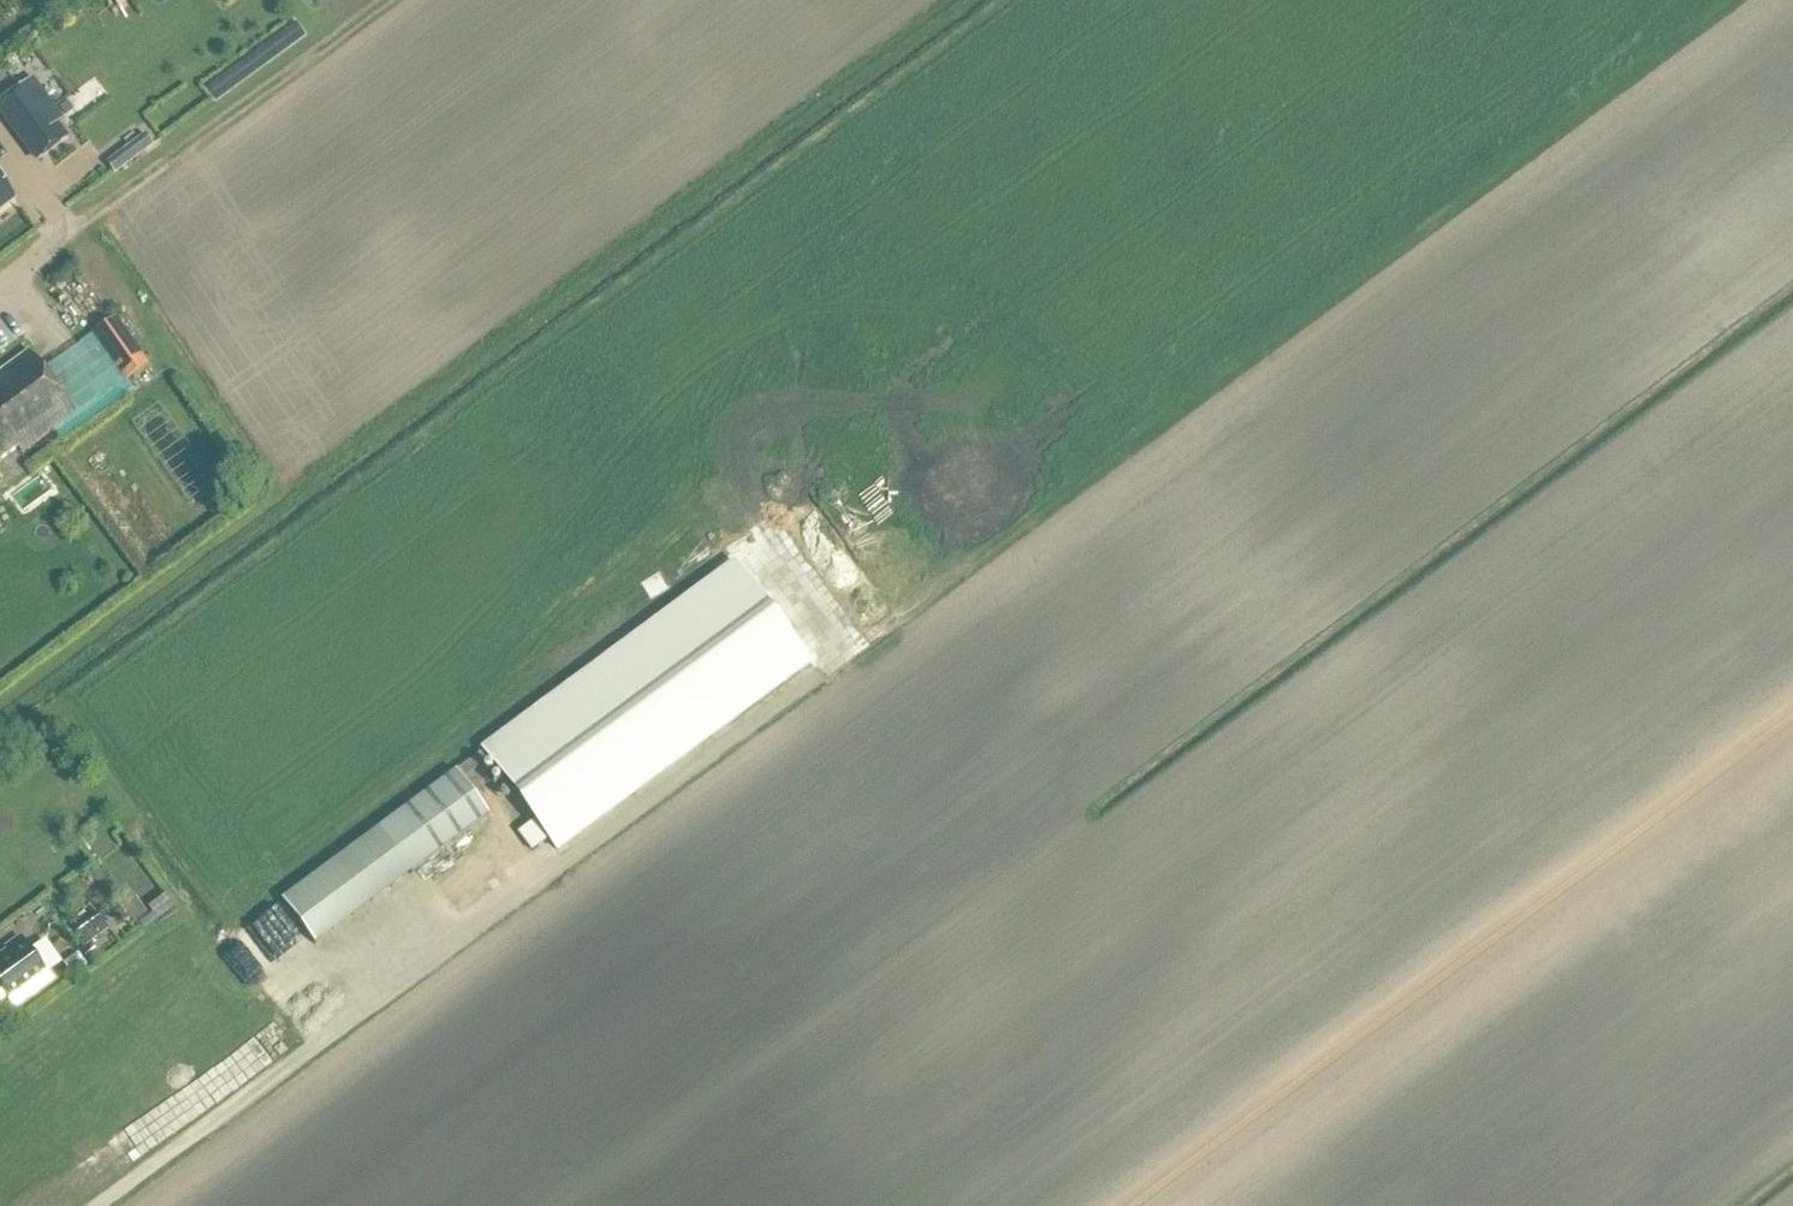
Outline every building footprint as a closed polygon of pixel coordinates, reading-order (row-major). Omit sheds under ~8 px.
[(58,126),(63,122),(33,81),(0,106),(0,118),(36,166),(69,141),(58,126)] [(115,177),(153,149),(145,138),(106,166),(115,177)] [(8,208),(16,203),(0,181),(0,214),(8,208)] [(93,337),(125,384),(149,368),(116,320),(93,337)] [(0,377),(0,465),(21,450),(25,455),(76,418),(31,354),(0,377)] [(732,722),(659,624),(484,755),(557,853),(732,722)] [(489,818),(456,774),(282,903),(315,947),(489,818)] [(129,918),(117,925),(121,931),(132,924),(129,918)] [(87,948),(109,932),(100,920),(78,936),(87,948)] [(20,940),(0,954),(0,1004),(7,999),(16,1011),(52,984),(20,940)] [(72,980),(87,970),(78,957),(63,968),(72,980)] [(124,1133),(139,1155),(206,1107),(191,1085),(124,1133)]
